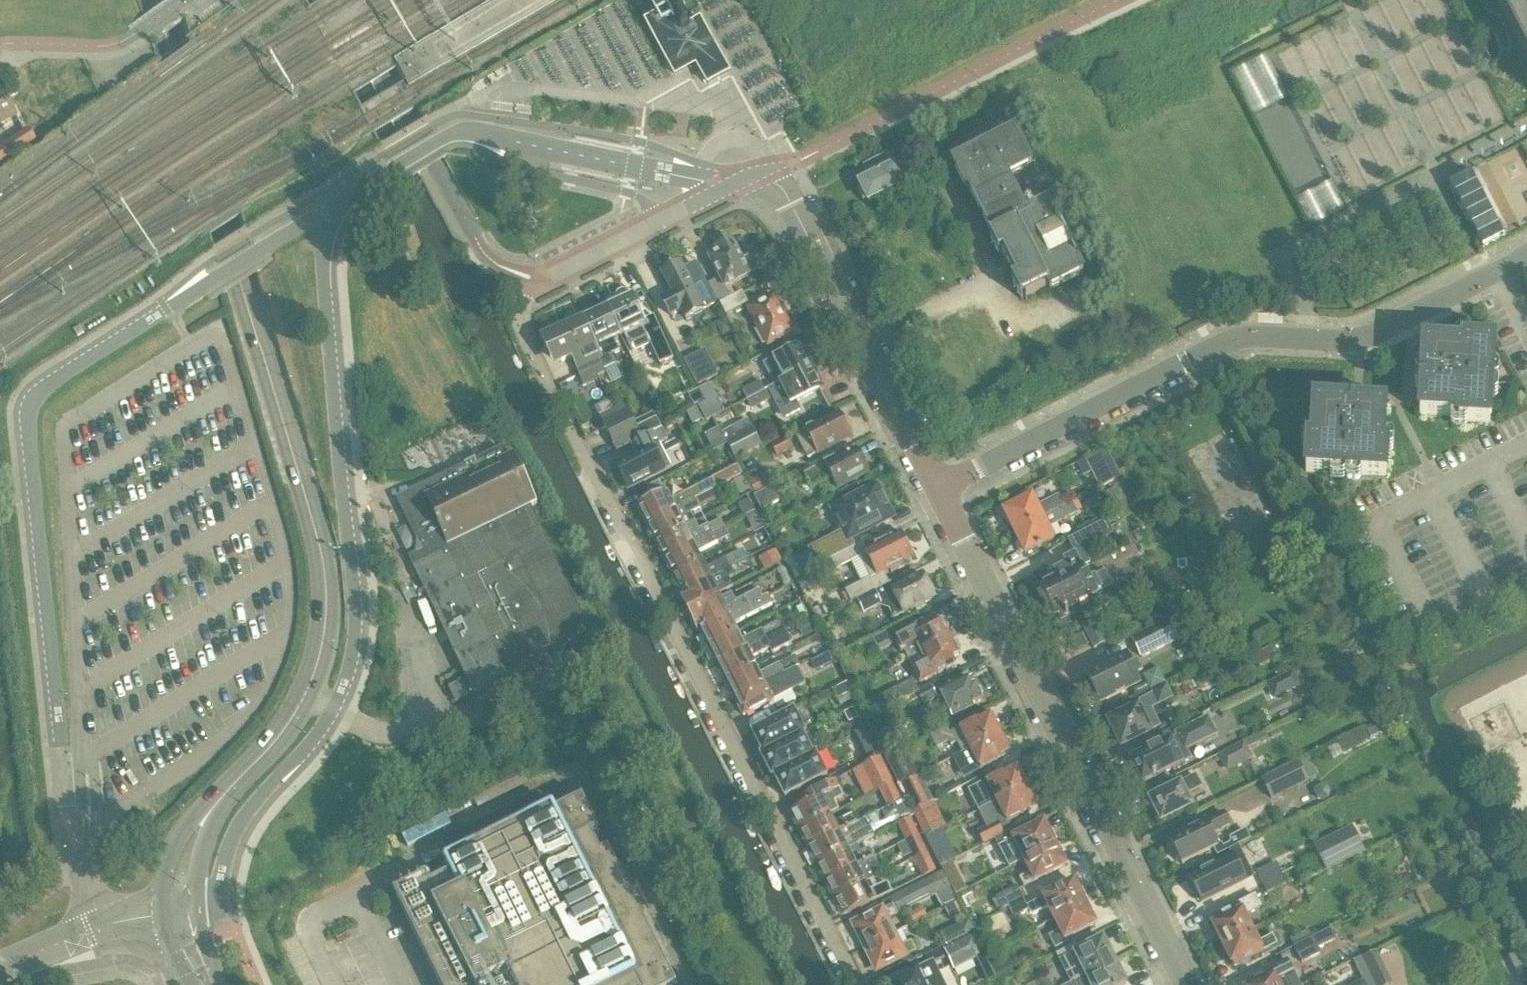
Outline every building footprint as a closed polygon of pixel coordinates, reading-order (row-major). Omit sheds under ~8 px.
[(653,20),(669,11),(675,21),(685,15),(677,0),(643,0),(653,20)] [(1526,60),(1526,0),(1496,0),(1526,60)] [(653,20),(647,23),(659,46),(674,74),(695,62),(707,83),(729,71),(702,20),(691,27),(690,27),(681,32),(675,21),(669,11),(656,18),(653,20)] [(0,92),(0,124),(13,117),(16,116),(8,100),(7,99),(17,94),(7,74),(0,77),(0,92)] [(0,146),(0,164),(35,140),(27,128),(0,146)] [(1016,133),(956,164),(995,236),(992,238),(996,248),(1001,255),(1001,256),(1004,255),(1008,262),(1010,262),(1012,262),(1016,270),(1015,271),(1013,273),(1017,281),(1014,282),(1014,283),(1018,292),(1023,300),(1048,287),(1050,291),(1084,274),(1058,220),(1049,203),(1027,215),(1008,179),(1033,166),(1016,133)] [(869,204),(903,187),(887,156),(865,167),(871,178),(859,185),(861,189),(859,190),(864,201),(866,200),(869,204)] [(1472,174),(1450,185),(1483,249),(1505,238),(1472,174)] [(1334,177),(1297,196),(1315,231),(1353,212),(1334,177)] [(720,304),(735,296),(730,286),(751,275),(750,274),(758,270),(751,256),(743,260),(733,240),(728,242),(726,241),(721,244),(720,246),(716,248),(718,253),(709,257),(720,278),(710,284),(720,304)] [(718,304),(697,264),(684,271),(681,264),(663,274),(674,295),(663,301),(672,317),(681,313),(685,321),(718,304)] [(613,301),(606,304),(608,308),(607,308),(622,338),(625,336),(633,354),(651,346),(656,356),(660,365),(674,359),(655,317),(654,317),(644,322),(633,298),(632,298),(630,292),(629,293),(622,292),(619,294),(615,299),(612,300),(613,301)] [(740,329),(732,312),(749,303),(743,292),(736,297),(735,296),(720,304),(725,314),(734,331),(740,329)] [(773,298),(748,311),(757,330),(755,331),(762,345),(765,344),(766,346),(792,333),(786,321),(786,320),(787,319),(787,318),(787,317),(787,316),(787,315),(786,315),(786,314),(786,313),(785,313),(785,312),(784,311),(783,311),(783,310),(782,310),(781,309),(780,309),(779,309),(773,298)] [(615,341),(622,338),(607,308),(583,319),(585,323),(584,323),(603,361),(600,362),(604,371),(620,364),(615,354),(620,352),(615,341)] [(593,365),(600,362),(603,361),(584,323),(564,332),(560,331),(549,336),(546,348),(551,358),(562,363),(573,358),(581,376),(596,369),(593,365)] [(1459,421),(1490,423),(1495,343),(1463,341),(1463,346),(1424,344),(1422,374),(1423,375),(1418,379),(1422,384),(1422,385),(1421,408),(1420,415),(1459,417),(1459,421)] [(801,345),(765,363),(776,385),(777,387),(813,368),(808,357),(812,355),(807,346),(803,348),(801,345)] [(705,350),(684,361),(698,387),(719,376),(705,350)] [(776,385),(769,389),(785,418),(800,410),(796,403),(824,389),(823,386),(826,385),(822,375),(818,377),(813,368),(777,387),(776,385)] [(760,382),(743,391),(748,400),(765,391),(760,382)] [(710,384),(707,386),(699,390),(705,402),(698,406),(707,421),(725,412),(710,384)] [(748,400),(747,401),(752,410),(771,400),(766,391),(765,391),(748,400)] [(1355,404),(1355,405),(1350,400),(1345,404),(1315,402),(1312,440),(1308,440),(1306,472),(1386,476),(1388,445),(1384,444),(1386,406),(1355,404)] [(697,409),(688,414),(693,425),(702,420),(697,409)] [(643,439),(637,426),(636,427),(628,410),(603,422),(616,450),(632,442),(632,444),(643,439)] [(847,426),(844,425),(839,416),(823,424),(822,423),(797,435),(809,459),(817,455),(818,457),(852,440),(849,435),(850,432),(847,426)] [(656,417),(637,426),(643,439),(662,429),(656,417)] [(751,426),(726,439),(727,440),(725,441),(735,460),(762,447),(751,426)] [(663,429),(662,429),(643,439),(632,444),(637,453),(616,464),(622,476),(620,477),(626,488),(627,487),(629,490),(672,468),(660,444),(668,440),(663,429)] [(777,457),(794,448),(788,437),(771,446),(777,457)] [(413,523),(407,525),(423,558),(411,564),(473,694),(546,660),(541,651),(588,628),(530,508),(537,504),(514,455),(506,459),(501,448),(418,488),(423,498),(405,506),(413,523)] [(831,478),(837,490),(869,473),(857,451),(836,462),(834,460),(804,476),(811,489),(831,478)] [(743,475),(738,466),(713,479),(718,489),(743,475)] [(653,500),(638,508),(647,525),(711,493),(711,492),(718,489),(713,479),(673,500),(669,492),(665,494),(664,491),(659,482),(647,488),(652,498),(653,500)] [(762,511),(780,501),(773,486),(755,496),(762,511)] [(825,546),(812,553),(818,566),(831,560),(831,559),(863,542),(859,534),(892,518),(877,487),(834,509),(844,531),(823,542),(825,546)] [(711,493),(647,525),(655,542),(686,527),(695,522),(691,514),(701,509),(716,502),(723,498),(718,489),(711,492),(711,493)] [(1004,513),(1003,515),(1007,523),(1009,523),(1014,533),(1064,507),(1060,499),(1053,502),(1052,500),(1038,507),(1032,496),(1003,510),(1004,513)] [(1064,507),(1014,533),(1019,543),(1018,545),(1022,552),(1024,552),(1025,555),(1054,540),(1048,528),(1077,513),(1073,504),(1064,508),(1064,507)] [(686,527),(655,542),(664,559),(713,534),(724,528),(725,528),(721,520),(709,526),(709,525),(700,530),(696,522),(695,522),(686,527)] [(1107,522),(1069,541),(1075,553),(1076,552),(1077,554),(1084,550),(1114,535),(1107,522)] [(713,534),(664,559),(673,576),(703,560),(700,553),(718,543),(717,542),(729,536),(724,528),(713,534)] [(863,542),(831,559),(831,560),(836,569),(850,561),(862,584),(846,592),(852,603),(857,600),(874,591),(874,590),(888,583),(883,574),(914,558),(902,534),(868,551),(863,542)] [(703,560),(673,576),(680,591),(679,592),(679,594),(730,568),(744,561),(748,558),(743,550),(726,559),(707,568),(703,560)] [(1059,579),(1041,589),(1056,617),(1059,616),(1061,621),(1076,613),(1074,610),(1100,597),(1099,595),(1113,588),(1105,572),(1091,579),(1085,567),(1091,564),(1084,550),(1077,554),(1076,552),(1075,553),(1065,559),(1069,567),(1056,574),(1059,579)] [(759,559),(765,571),(782,563),(776,551),(759,559)] [(802,562),(790,568),(792,572),(795,578),(796,577),(807,572),(802,562)] [(730,568),(679,594),(686,607),(688,611),(721,595),(720,594),(734,586),(730,579),(734,576),(730,568)] [(874,591),(857,600),(863,612),(864,614),(879,607),(889,610),(894,620),(899,617),(935,599),(923,576),(892,591),(888,583),(874,590),(874,591)] [(721,595),(688,611),(690,615),(699,632),(701,631),(769,596),(769,595),(766,596),(764,597),(761,589),(758,591),(745,597),(736,602),(732,593),(723,598),(721,595)] [(769,596),(701,631),(709,648),(740,632),(736,624),(754,614),(774,604),(769,596)] [(1082,626),(1094,649),(1107,643),(1095,619),(1082,626)] [(740,632),(709,648),(718,665),(749,649),(786,631),(785,630),(780,620),(762,630),(744,640),(740,632)] [(909,660),(950,639),(947,632),(949,631),(950,628),(947,623),(942,622),(933,626),(930,620),(894,639),(902,653),(905,652),(909,660)] [(1168,620),(1133,638),(1142,658),(1178,640),(1168,620)] [(1260,648),(1278,639),(1272,628),(1254,637),(1260,648)] [(749,649),(718,665),(726,682),(757,666),(753,658),(770,649),(772,654),(792,644),(786,631),(749,649)] [(879,652),(893,644),(887,632),(873,640),(879,652)] [(1077,651),(1088,646),(1082,635),(1072,640),(1077,651)] [(914,670),(920,683),(953,666),(950,661),(960,656),(961,652),(959,646),(956,645),(954,646),(950,639),(909,660),(914,670)] [(1255,670),(1275,659),(1270,648),(1249,660),(1255,670)] [(757,666),(726,682),(735,699),(797,668),(801,666),(796,656),(779,664),(761,674),(757,666)] [(1095,692),(1100,702),(1140,683),(1136,675),(1143,671),(1137,660),(1130,664),(1126,656),(1087,675),(1088,678),(1085,682),(1089,691),(1095,692)] [(797,668),(735,699),(744,716),(777,699),(806,684),(797,668)] [(1285,686),(1297,680),(1292,671),(1267,684),(1274,696),(1286,690),(1285,686)] [(943,700),(952,717),(983,701),(981,698),(983,695),(980,690),(977,690),(975,686),(974,686),(970,679),(949,689),(948,687),(936,694),(932,687),(920,693),(907,700),(908,700),(912,709),(912,710),(923,705),(924,706),(938,698),(939,702),(943,700)] [(907,700),(920,693),(914,681),(898,689),(904,702),(908,700),(907,700)] [(852,692),(848,683),(833,690),(838,699),(852,692)] [(1122,749),(1154,733),(1153,731),(1162,727),(1153,709),(1174,698),(1167,685),(1151,693),(1153,695),(1134,704),(1136,708),(1108,721),(1114,734),(1114,737),(1116,742),(1118,742),(1122,749)] [(858,718),(853,709),(845,713),(849,723),(858,718)] [(763,754),(807,732),(797,713),(753,735),(763,754)] [(935,734),(931,736),(938,748),(941,746),(942,747),(949,743),(951,746),(957,743),(962,754),(1001,734),(999,731),(1001,730),(994,717),(993,718),(991,716),(977,723),(976,721),(951,734),(947,728),(935,734)] [(1209,718),(1200,722),(1176,734),(1178,737),(1132,760),(1136,769),(1132,771),(1140,785),(1153,779),(1154,779),(1157,778),(1157,777),(1191,760),(1187,751),(1217,735),(1209,718)] [(865,730),(855,735),(867,757),(876,752),(865,730)] [(772,777),(818,753),(817,752),(814,753),(805,735),(808,734),(807,732),(763,754),(764,757),(762,758),(772,777)] [(962,754),(953,758),(963,778),(971,774),(997,761),(996,759),(1010,752),(1009,749),(1010,749),(1004,736),(1002,737),(1001,734),(962,754)] [(1344,755),(1363,746),(1357,734),(1338,743),(1328,749),(1334,761),(1344,755)] [(1228,773),(1254,759),(1245,741),(1218,755),(1228,773)] [(786,800),(830,778),(818,753),(772,777),(773,781),(776,780),(786,800)] [(898,754),(887,760),(889,764),(900,783),(911,778),(903,762),(898,754)] [(880,758),(863,767),(871,784),(889,776),(880,758)] [(1272,800),(1309,782),(1299,761),(1261,780),(1272,800)] [(977,787),(969,791),(980,811),(984,809),(1028,786),(1027,784),(1029,783),(1022,769),(1020,770),(1019,768),(1004,775),(1003,774),(977,787)] [(1161,823),(1194,807),(1187,793),(1188,792),(1189,794),(1203,788),(1197,776),(1150,799),(1155,810),(1153,811),(1158,821),(1160,820),(1161,823)] [(917,778),(903,785),(916,810),(929,803),(917,778)] [(807,805),(789,814),(798,832),(831,815),(831,814),(839,810),(835,802),(844,798),(835,780),(803,797),(807,805)] [(888,807),(901,800),(893,783),(879,790),(888,807)] [(988,829),(978,834),(984,846),(995,840),(994,839),(1003,834),(1000,829),(1009,824),(1008,822),(1023,814),(1023,812),(1038,804),(1037,802),(1038,801),(1032,788),(1030,789),(1028,786),(984,809),(980,811),(989,829),(988,829)] [(672,981),(581,801),(393,895),(439,984),(665,984),(672,981)] [(925,837),(947,827),(934,801),(929,803),(916,810),(913,812),(925,837)] [(1231,844),(1223,848),(1221,844),(1218,846),(1212,834),(1231,825),(1225,813),(1170,840),(1176,852),(1174,856),(1177,861),(1181,862),(1182,865),(1215,848),(1218,856),(1251,839),(1247,829),(1230,837),(1231,839),(1231,844)] [(831,815),(798,832),(807,849),(857,823),(853,814),(835,823),(831,815)] [(857,823),(807,849),(816,866),(848,849),(857,845),(875,835),(871,827),(875,825),(871,816),(864,820),(857,823)] [(898,825),(906,842),(919,835),(911,819),(898,825)] [(1003,834),(994,839),(995,840),(1010,868),(1023,861),(1055,844),(1054,843),(1056,840),(1053,833),(1049,832),(1044,823),(1016,837),(1012,830),(1003,835),(1003,834)] [(1326,871),(1365,851),(1354,827),(1314,847),(1326,871)] [(914,859),(927,852),(919,835),(906,842),(914,859)] [(1029,873),(1019,878),(1024,888),(1066,866),(1061,856),(1063,853),(1060,846),(1056,846),(1055,844),(1023,861),(1029,873)] [(848,849),(816,866),(824,883),(875,858),(870,849),(870,848),(861,853),(857,845),(848,849)] [(1209,869),(1190,879),(1195,889),(1193,890),(1198,901),(1201,900),(1202,902),(1233,887),(1233,886),(1254,876),(1239,846),(1227,852),(1230,856),(1208,867),(1209,869)] [(923,876),(936,870),(927,852),(914,859),(923,876)] [(875,858),(824,883),(833,900),(874,879),(871,872),(880,867),(875,858)] [(958,873),(953,861),(942,867),(948,878),(958,873)] [(1276,863),(1257,872),(1262,883),(1282,874),(1276,863)] [(910,908),(951,888),(943,871),(902,891),(910,908)] [(1282,874),(1262,883),(1267,893),(1287,884),(1282,874)] [(874,879),(833,900),(842,917),(892,892),(888,883),(878,887),(874,879)] [(1023,898),(1008,906),(1009,907),(1014,918),(1029,911),(1031,913),(1034,914),(1037,913),(1047,909),(1053,920),(1085,903),(1084,902),(1087,899),(1083,892),(1079,891),(1074,882),(1027,906),(1023,898)] [(1017,886),(996,897),(1003,910),(1009,907),(1008,906),(1023,898),(1017,886)] [(1223,945),(1254,929),(1247,916),(1263,908),(1256,896),(1237,906),(1238,908),(1211,922),(1216,932),(1215,935),(1218,941),(1221,942),(1223,945)] [(1059,932),(1049,937),(1054,947),(1096,925),(1091,916),(1093,913),(1090,906),(1086,905),(1085,903),(1053,920),(1059,932)] [(865,947),(896,932),(890,919),(899,915),(894,905),(854,924),(865,947)] [(1262,957),(1282,947),(1276,934),(1261,942),(1254,929),(1223,945),(1224,948),(1223,951),(1226,957),(1229,958),(1234,968),(1261,954),(1262,957)] [(1336,940),(1334,936),(1331,930),(1294,947),(1302,964),(1321,955),(1318,949),(1336,940)] [(876,970),(922,948),(918,939),(912,942),(912,941),(903,945),(896,932),(865,947),(876,970)] [(974,937),(945,950),(954,969),(983,956),(974,937)] [(1075,945),(1056,955),(1059,960),(1059,961),(1071,983),(1071,984),(1115,961),(1110,952),(1111,949),(1108,942),(1105,941),(1103,939),(1079,952),(1075,945)] [(1067,984),(1124,984),(1126,984),(1125,982),(1126,978),(1123,972),(1120,971),(1115,961),(1071,984),(1071,983),(1067,984)] [(1246,984),(1300,984),(1294,973),(1295,973),(1289,961),(1269,970),(1270,973),(1246,984)] [(887,984),(944,984),(933,962),(921,968),(887,984)]
